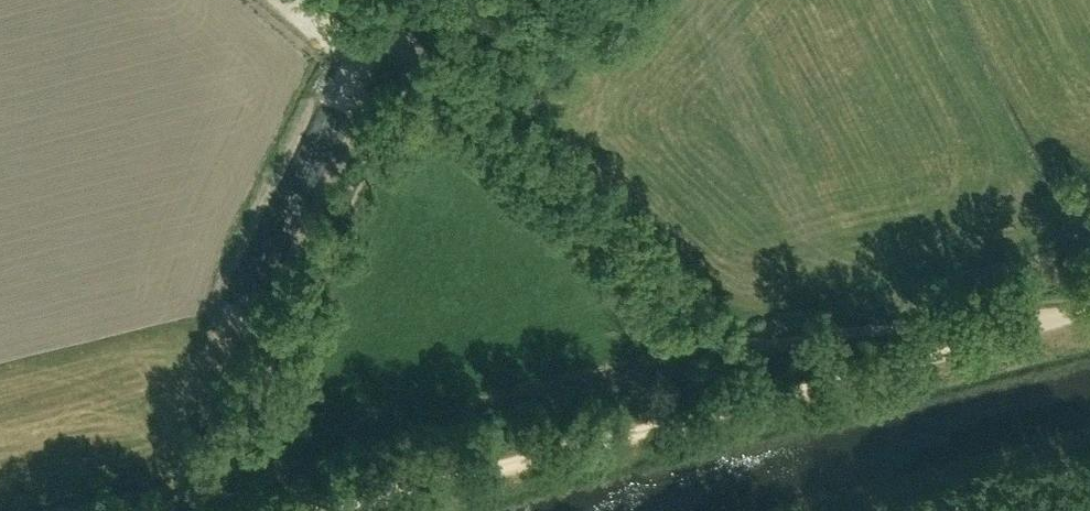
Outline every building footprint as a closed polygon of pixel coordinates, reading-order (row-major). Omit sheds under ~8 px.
[(331,88),(320,109),(350,124),(361,103),(331,88)]
